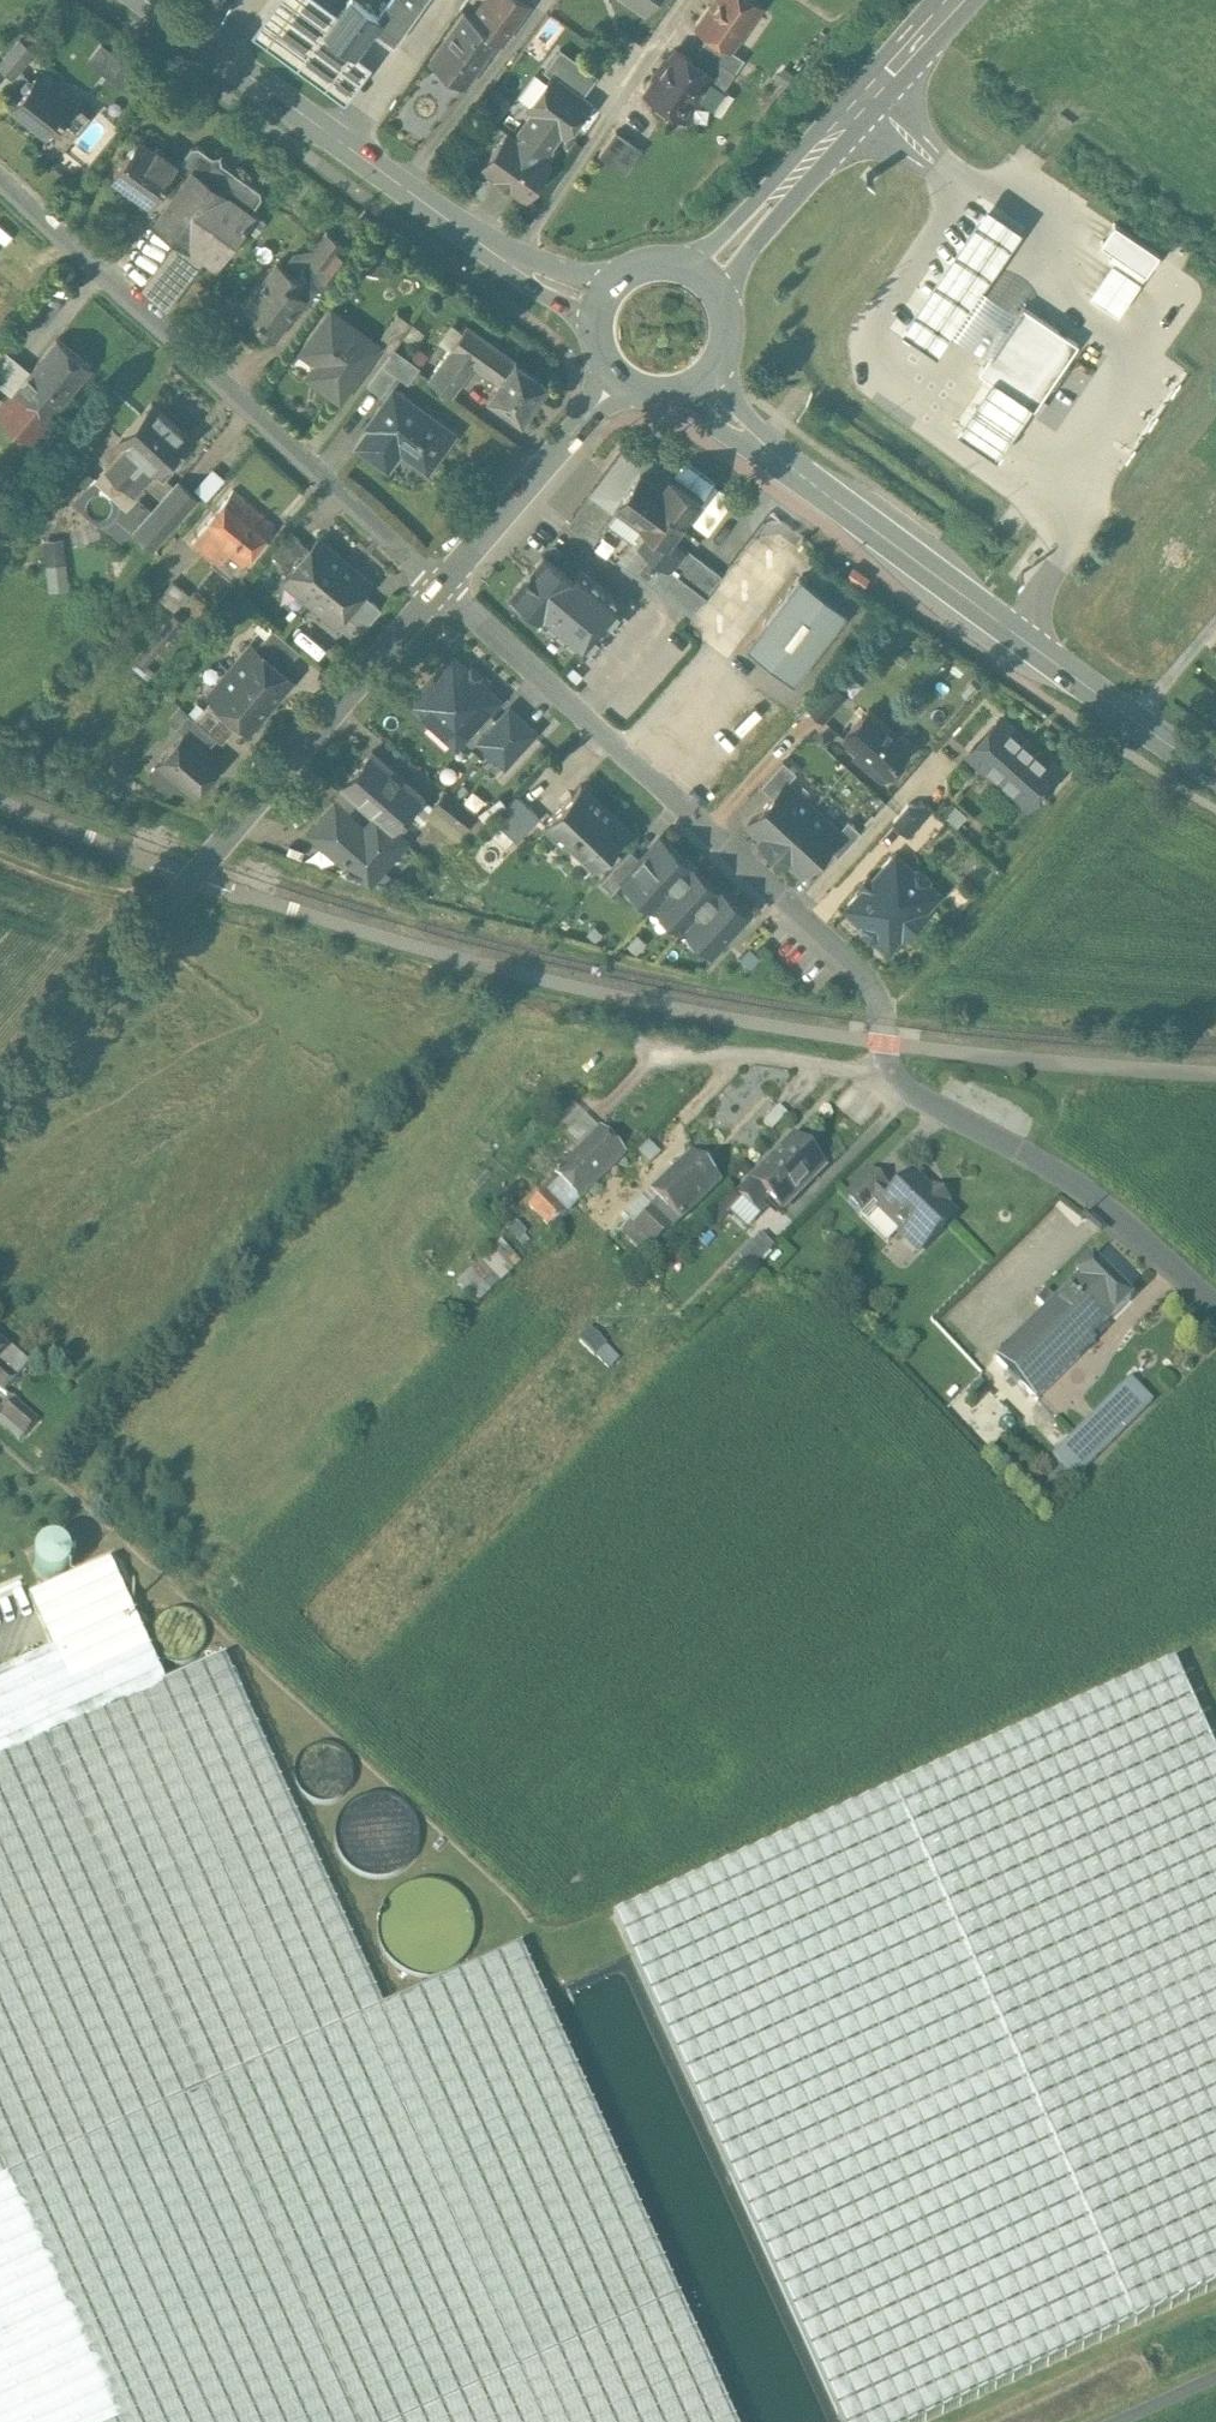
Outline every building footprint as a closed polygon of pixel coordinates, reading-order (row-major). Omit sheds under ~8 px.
[(335,0),(272,0),(249,32),(347,100),(372,64),(354,51),(326,32),(344,6),(335,0)] [(326,32),(354,51),(371,27),(379,15),(377,14),(357,0),(349,0),(344,6),(326,32)] [(377,14),(379,15),(371,27),(394,43),(425,0),(387,0),(377,14)] [(522,0),(486,0),(474,17),(500,36),(499,38),(502,41),(528,4),(522,0)] [(696,27),(708,35),(731,51),(731,50),(761,7),(750,0),(715,0),(696,27)] [(465,11),(430,60),(465,85),(499,38),(500,36),(474,17),(465,11)] [(731,51),(708,35),(700,47),(736,72),(745,59),(731,50),(731,51)] [(123,85),(138,69),(103,38),(89,55),(123,85)] [(21,39),(0,65),(14,76),(34,50),(21,39)] [(736,72),(700,47),(691,60),(711,74),(708,79),(723,90),(736,72)] [(691,60),(676,50),(646,92),(655,98),(653,101),(655,108),(664,114),(671,113),(673,110),(682,116),(708,79),(711,74),(691,60)] [(57,92),(36,75),(12,105),(48,134),(53,134),(66,145),(90,115),(59,89),(57,92)] [(590,104),(552,76),(529,107),(535,111),(536,110),(561,129),(561,130),(567,135),(590,104)] [(535,111),(515,139),(507,133),(483,166),(525,197),(549,163),(545,160),(553,149),(549,146),(561,130),(561,129),(536,110),(535,111)] [(643,150),(616,131),(599,155),(625,174),(643,150)] [(153,149),(139,138),(113,173),(151,201),(165,182),(177,190),(188,175),(177,166),(179,162),(155,145),(153,149)] [(220,154),(213,155),(198,144),(191,145),(179,162),(177,166),(188,175),(193,167),(228,193),(252,210),(262,196),(260,190),(221,161),(220,154)] [(177,190),(154,222),(177,239),(189,247),(189,246),(228,193),(193,167),(188,175),(177,190)] [(228,193),(189,246),(205,258),(204,259),(216,267),(256,213),(252,210),(228,193)] [(995,350),(1019,312),(981,287),(1019,228),(980,203),(898,330),(939,357),(959,326),(995,350)] [(1160,253),(1115,223),(1102,242),(1114,251),(1146,273),(1160,253)] [(343,243),(326,230),(309,255),(321,264),(316,271),(333,283),(350,259),(338,250),(343,243)] [(177,239),(160,262),(187,282),(204,259),(205,258),(189,246),(189,247),(177,239)] [(1109,259),(1112,261),(1141,280),(1146,273),(1114,251),(1109,259)] [(305,282),(276,261),(243,307),(257,317),(252,325),(274,341),(305,297),(298,292),(305,282)] [(1141,280),(1112,261),(1089,295),(1118,314),(1141,280)] [(187,282),(160,262),(150,275),(178,295),(187,282)] [(995,350),(980,371),(992,380),(1029,405),(1033,408),(1076,344),(1023,308),(1019,312),(995,350)] [(380,344),(333,310),(304,349),(330,369),(321,382),(341,397),(380,344)] [(398,311),(379,336),(394,348),(413,322),(398,311)] [(515,360),(466,325),(450,347),(451,348),(474,365),(499,383),(515,360)] [(17,389),(18,390),(0,411),(0,415),(31,440),(91,367),(57,339),(17,389)] [(420,366),(394,348),(368,384),(382,395),(397,373),(409,382),(420,366)] [(451,348),(428,379),(451,396),(474,365),(451,348)] [(499,383),(490,396),(520,418),(546,382),(516,360),(515,360),(499,383)] [(1029,405),(992,380),(957,430),(995,455),(1029,405)] [(455,434),(394,390),(366,427),(369,429),(356,446),(387,469),(401,450),(414,460),(419,454),(433,464),(455,434)] [(189,437),(152,403),(120,439),(127,446),(106,469),(135,496),(189,437)] [(671,472),(628,441),(591,491),(613,508),(618,502),(638,517),(615,547),(663,582),(672,569),(685,551),(668,538),(699,496),(670,475),(671,472)] [(207,497),(225,476),(214,467),(196,487),(207,497)] [(179,482),(160,504),(178,520),(197,498),(179,482)] [(276,525),(234,490),(193,540),(221,564),(230,554),(243,565),(276,525)] [(613,508),(591,491),(568,521),(691,615),(706,596),(672,569),(663,582),(615,547),(638,517),(618,502),(613,508)] [(178,520),(160,504),(135,533),(153,548),(178,520)] [(310,548),(290,532),(272,554),(292,571),(310,548)] [(51,590),(72,587),(63,536),(42,539),(51,590)] [(344,561),(318,539),(310,548),(292,571),(286,577),(296,585),(296,592),(309,602),(344,561)] [(722,575),(687,548),(685,551),(672,569),(706,596),(722,575)] [(544,554),(510,592),(512,593),(508,598),(522,610),(527,604),(541,616),(547,610),(572,580),(573,579),(544,554)] [(344,561),(309,602),(322,613),(329,612),(338,620),(343,614),(362,592),(370,583),(344,561)] [(847,613),(800,577),(746,645),(793,683),(847,613)] [(173,609),(188,592),(174,580),(159,597),(173,609)] [(572,580),(547,610),(569,629),(588,607),(587,607),(591,602),(583,596),(580,600),(572,594),(579,586),(572,580)] [(382,609),(362,592),(343,614),(363,631),(382,609)] [(176,612),(135,657),(151,672),(192,627),(176,612)] [(300,650),(273,627),(256,647),(283,671),(300,650)] [(256,647),(255,646),(247,656),(240,656),(229,669),(270,704),(292,678),(283,671),(256,647)] [(447,656),(413,695),(461,738),(495,698),(447,656)] [(270,704),(229,669),(218,682),(219,689),(211,698),(212,698),(240,722),(249,729),(270,704)] [(832,684),(811,708),(824,719),(844,695),(832,684)] [(240,722),(212,698),(195,719),(217,738),(223,742),(240,722)] [(895,732),(868,709),(843,738),(871,761),(867,765),(883,778),(913,745),(897,730),(895,732)] [(195,719),(188,713),(176,727),(184,733),(184,731),(207,750),(217,738),(195,719)] [(1038,752),(1021,737),(1019,739),(998,720),(969,753),(971,754),(1028,804),(1042,789),(1043,791),(1047,787),(1045,785),(1057,771),(1057,764),(1043,752),(1038,752)] [(524,755),(490,726),(472,747),(506,776),(524,755)] [(207,750),(184,731),(184,733),(159,762),(195,793),(221,763),(207,750)] [(423,796),(372,751),(341,786),(358,801),(376,816),(393,831),(393,830),(410,811),(423,796)] [(796,772),(783,761),(761,785),(772,796),(785,782),(787,783),(796,772)] [(772,796),(747,824),(761,838),(760,839),(772,851),(812,807),(787,783),(785,782),(772,796)] [(629,829),(579,785),(545,825),(596,867),(629,829)] [(358,801),(341,786),(333,796),(349,811),(358,801)] [(476,815),(444,790),(432,804),(432,805),(437,809),(464,830),(476,815)] [(542,816),(518,795),(494,821),(518,842),(542,816)] [(423,796),(410,811),(423,823),(432,813),(433,813),(437,809),(432,805),(432,804),(423,796)] [(925,803),(908,804),(893,820),(908,833),(930,808),(925,803)] [(365,830),(336,804),(313,831),(316,834),(317,841),(322,846),(329,845),(346,861),(355,851),(379,871),(382,867),(405,841),(393,830),(393,831),(376,816),(365,830)] [(812,807),(772,851),(785,862),(786,861),(801,874),(827,846),(840,832),(839,831),(812,807)] [(473,837),(486,823),(476,815),(464,830),(473,837)] [(848,820),(839,831),(840,832),(827,846),(839,856),(861,831),(848,820)] [(686,861),(660,838),(640,859),(622,879),(623,880),(654,908),(656,906),(683,930),(685,928),(712,953),(747,915),(718,888),(717,890),(695,870),(697,869),(687,859),(686,861)] [(630,849),(600,880),(612,891),(623,880),(622,879),(640,859),(630,849)] [(379,871),(355,851),(346,861),(338,872),(390,890),(391,890),(390,890),(398,881),(382,867),(379,871)] [(913,871),(896,855),(893,858),(891,856),(883,866),(884,868),(859,896),(857,894),(848,904),(850,905),(847,908),(865,924),(863,926),(864,931),(872,939),(877,938),(891,923),(906,936),(925,915),(922,912),(938,894),(927,884),(927,878),(919,871),(913,871)] [(760,957),(750,947),(740,957),(750,967),(760,957)] [(779,1105),(763,1121),(772,1130),(787,1114),(779,1105)] [(602,1129),(556,1173),(581,1199),(627,1154),(602,1129)] [(798,1138),(754,1181),(771,1198),(783,1210),(826,1167),(798,1138)] [(722,1182),(691,1152),(650,1190),(660,1200),(681,1220),(722,1182)] [(791,1216),(838,1166),(833,1161),(786,1211),(791,1216)] [(886,1186),(871,1172),(847,1196),(862,1210),(874,1198),(882,1206),(893,1195),(885,1187),(886,1186)] [(882,1206),(881,1208),(903,1231),(900,1234),(918,1252),(954,1215),(944,1205),(947,1203),(934,1191),(932,1193),(913,1175),(882,1206)] [(771,1198),(754,1181),(742,1193),(759,1210),(771,1198)] [(557,1202),(545,1190),(530,1205),(551,1228),(577,1202),(567,1192),(557,1202)] [(650,1190),(625,1215),(630,1220),(634,1224),(651,1208),(652,1209),(660,1200),(650,1190)] [(757,1214),(733,1191),(711,1214),(719,1222),(730,1211),(746,1226),(757,1214)] [(681,1220),(660,1200),(652,1209),(671,1227),(670,1227),(672,1229),(681,1220)] [(652,1209),(651,1208),(634,1224),(633,1225),(653,1244),(670,1227),(671,1227),(652,1209)] [(634,1224),(630,1220),(620,1229),(644,1253),(653,1244),(633,1225),(634,1224)] [(769,1246),(756,1233),(734,1256),(747,1269),(769,1246)] [(479,1303),(519,1259),(499,1240),(459,1284),(479,1303)] [(1131,1297),(1093,1258),(1076,1273),(1079,1276),(1055,1299),(1092,1336),(1131,1297)] [(1092,1336),(1055,1299),(1046,1289),(1037,1299),(1046,1308),(996,1358),(1036,1398),(1095,1339),(1092,1336)] [(7,1345),(4,1348),(0,1352),(0,1366),(15,1378),(28,1363),(7,1345)] [(2,1394),(15,1378),(0,1366),(0,1392),(2,1394)] [(1113,1397),(1125,1408),(1124,1409),(1134,1418),(1154,1397),(1131,1377),(1113,1397)] [(38,1421),(15,1399),(1,1414),(24,1436),(27,1432),(38,1421)] [(60,1437),(52,1430),(39,1443),(47,1451),(60,1437)] [(39,1443),(27,1432),(24,1436),(19,1441),(39,1459),(47,1451),(39,1443)] [(41,1559),(44,1564),(49,1567),(54,1569),(60,1569),(65,1567),(69,1563),(72,1558),(74,1553),(73,1547),(71,1542),(67,1538),(62,1536),(56,1535),(51,1536),(46,1539),(42,1543),(40,1548),(40,1554),(41,1559)] [(109,1560),(29,1596),(53,1648),(133,1612),(109,1560)] [(201,1651),(206,1643),(208,1634),(206,1625),(202,1616),(195,1609),(185,1605),(175,1604),(166,1607),(158,1613),(152,1620),(150,1629),(150,1639),(153,1648),(159,1655),(167,1660),(176,1662),(186,1661),(194,1657),(201,1651)] [(0,1672),(0,1757),(165,1682),(133,1612),(53,1648),(0,1672)] [(0,1757),(0,2163),(117,2421),(399,2421),(679,2295),(520,1944),(382,2006),(224,1656),(165,1682),(0,1757)] [(1138,2323),(1215,2288),(1215,1747),(1178,1663),(898,1788),(1138,2323)] [(344,1780),(347,1771),(347,1762),(344,1753),(338,1746),(329,1741),(320,1739),(310,1740),(302,1744),(295,1751),(291,1760),(291,1769),(293,1778),(298,1786),(305,1791),(313,1795),(322,1795),(331,1792),(339,1787),(344,1780)] [(617,1915),(845,2421),(914,2421),(1138,2323),(898,1788),(617,1915)] [(416,1833),(413,1820),(407,1808),(396,1800),(385,1795),(373,1794),(361,1797),(351,1803),(343,1812),(338,1823),(337,1837),(341,1849),(348,1860),(359,1868),(372,1872),(385,1871),(397,1866),(407,1858),(413,1846),(416,1833)] [(467,1929),(467,1912),(461,1896),(450,1883),(436,1875),(420,1872),(404,1873),(389,1880),(377,1891),(369,1905),(366,1922),(369,1938),(377,1953),(390,1965),(405,1971),(422,1972),(438,1968),(452,1958),(462,1945),(467,1929)] [(0,2163),(0,2421),(117,2421),(0,2163)] [(679,2295),(399,2421),(736,2421),(679,2295)]
